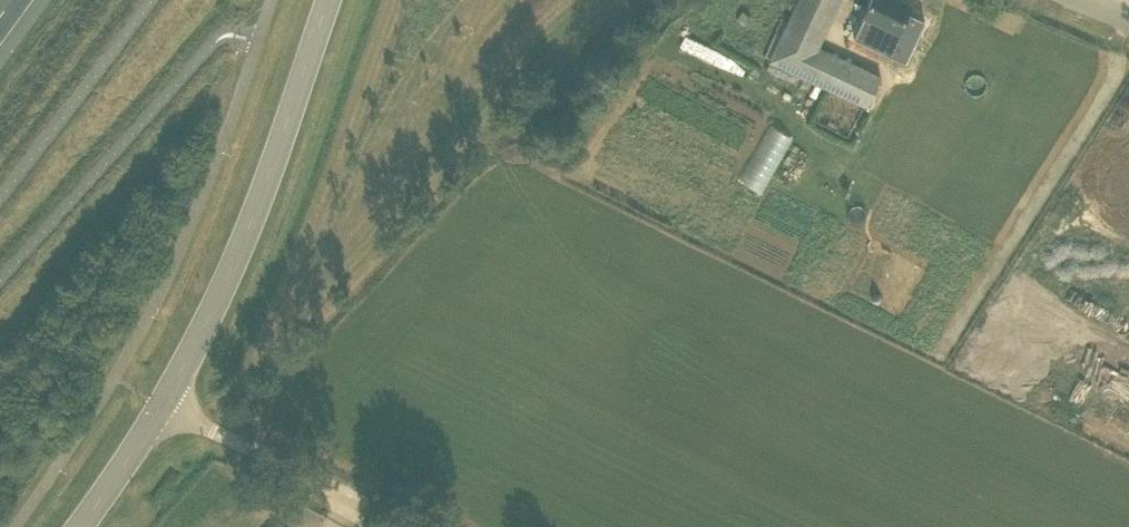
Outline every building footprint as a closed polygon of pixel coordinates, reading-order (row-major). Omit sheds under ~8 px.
[(834,0),(798,0),(769,62),(867,107),(882,76),(813,44),(834,0)] [(862,4),(854,22),(871,30),(876,18),(899,29),(912,0),(870,0),(867,7),(862,4)]
